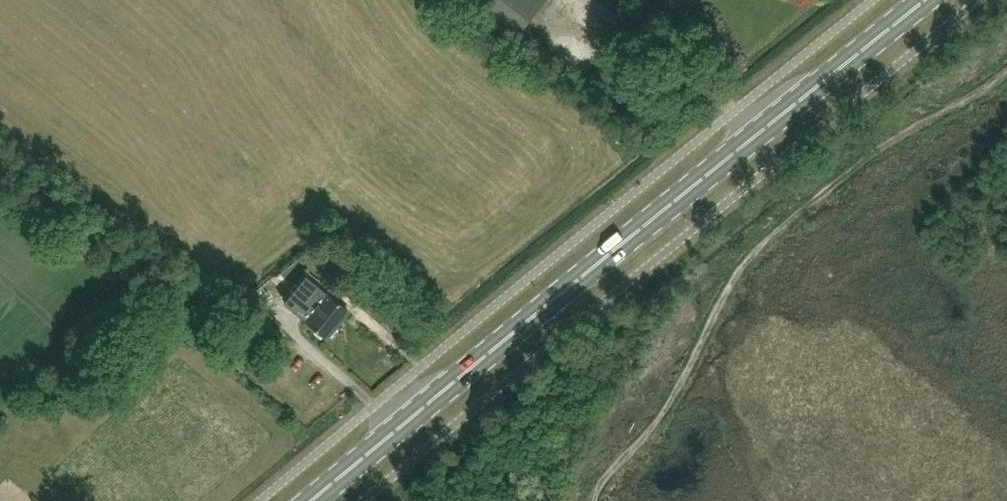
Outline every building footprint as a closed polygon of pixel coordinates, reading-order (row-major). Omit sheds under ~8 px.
[(546,0),(461,0),(512,42),(546,0)] [(325,337),(348,310),(328,292),(304,319),(325,337)] [(233,314),(249,327),(255,319),(239,306),(233,314)]
